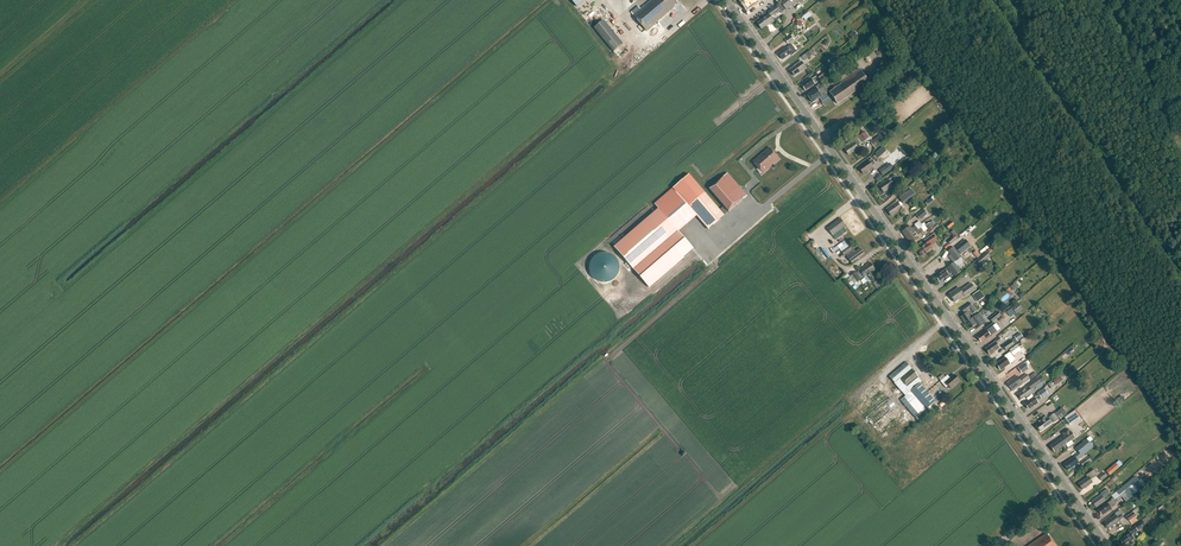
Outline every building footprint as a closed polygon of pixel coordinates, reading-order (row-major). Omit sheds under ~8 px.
[(646,31),(676,6),(675,5),(678,3),(675,0),(652,0),(641,9),(638,6),(631,12),(646,31)] [(768,12),(769,15),(757,23),(762,29),(766,26),(767,27),(774,22),(771,17),(780,11),(782,13),(786,10),(787,10),(799,0),(783,0),(780,2),(781,3),(777,6),(768,12)] [(594,30),(614,54),(624,46),(604,22),(594,30)] [(791,36),(785,40),(788,44),(794,40),(791,36)] [(778,53),(783,60),(791,54),(792,56),(797,52),(791,44),(787,48),(786,47),(778,53)] [(863,53),(869,62),(872,59),(867,50),(863,53)] [(802,57),(805,61),(811,56),(808,52),(802,57)] [(795,67),(790,70),(795,76),(798,73),(799,74),(806,68),(801,62),(794,67),(795,67)] [(849,74),(854,71),(850,65),(837,75),(840,80),(845,77),(846,78),(840,82),(842,84),(829,93),(837,104),(845,98),(846,99),(854,93),(853,93),(861,87),(869,82),(861,71),(859,69),(850,76),(849,74)] [(823,73),(815,78),(812,80),(811,79),(807,82),(802,86),(805,91),(809,88),(809,89),(821,81),(820,81),(826,77),(823,73)] [(827,93),(825,94),(822,89),(818,91),(817,89),(807,95),(813,103),(821,97),(822,98),(820,99),(822,102),(830,97),(827,93)] [(868,138),(864,132),(855,139),(856,139),(844,148),(848,155),(852,152),(853,153),(859,149),(857,146),(868,138)] [(880,135),(870,142),(874,146),(883,140),(880,135)] [(769,148),(753,161),(757,166),(759,164),(765,172),(770,167),(770,166),(773,164),(773,165),(779,159),(774,153),(773,154),(772,153),(773,152),(769,148)] [(897,161),(891,154),(885,159),(889,163),(891,166),(897,161)] [(873,166),(876,164),(872,159),(869,161),(859,168),(864,174),(874,167),(873,166)] [(879,170),(882,175),(893,168),(891,166),(889,163),(879,170)] [(728,173),(709,189),(729,211),(747,196),(728,173)] [(678,231),(696,216),(688,206),(704,192),(689,174),(655,204),(659,208),(678,231)] [(879,186),(884,193),(893,186),(896,184),(897,185),(900,182),(895,175),(892,177),(892,178),(889,180),(888,180),(879,186)] [(905,193),(904,193),(899,197),(903,202),(914,194),(911,189),(905,193)] [(724,215),(704,192),(688,206),(696,216),(708,229),(724,215)] [(892,205),(893,206),(887,210),(891,216),(897,212),(902,209),(901,206),(902,205),(900,202),(899,203),(897,201),(892,205)] [(659,208),(614,247),(634,269),(678,231),(659,208)] [(928,214),(923,209),(916,215),(920,220),(928,214)] [(845,225),(839,217),(825,227),(834,239),(845,231),(842,227),(845,225)] [(902,232),(906,238),(921,228),(923,227),(922,225),(919,221),(914,225),(915,226),(912,229),(910,226),(902,232)] [(946,226),(949,229),(954,224),(952,221),(946,226)] [(926,226),(925,226),(927,229),(930,233),(935,229),(933,226),(930,223),(926,226)] [(906,238),(911,244),(919,239),(917,236),(924,232),(921,228),(906,238)] [(946,242),(949,246),(959,236),(953,230),(950,232),(953,236),(946,242)] [(678,231),(634,269),(649,287),(694,249),(678,231)] [(926,244),(917,250),(921,256),(927,252),(928,252),(933,249),(930,244),(937,239),(936,238),(937,238),(935,234),(934,234),(924,241),(926,244)] [(842,248),(849,243),(846,239),(839,244),(842,248)] [(965,240),(955,247),(960,254),(970,246),(965,240)] [(860,248),(855,252),(853,249),(852,249),(849,246),(841,252),(844,255),(845,254),(852,263),(864,254),(860,248)] [(956,261),(961,257),(953,247),(948,251),(956,261)] [(976,260),(980,265),(990,257),(986,252),(976,260)] [(936,277),(939,281),(944,277),(945,278),(953,272),(955,276),(961,271),(957,267),(963,262),(962,260),(961,257),(956,261),(954,263),(945,269),(936,277)] [(856,273),(856,272),(852,275),(857,282),(861,279),(864,277),(868,275),(871,280),(875,277),(872,272),(875,270),(871,264),(870,265),(869,263),(859,270),(860,270),(856,273)] [(959,287),(949,294),(954,302),(964,295),(965,297),(975,290),(971,283),(961,290),(959,287)] [(979,290),(972,295),(977,302),(984,298),(979,290)] [(961,316),(965,323),(973,317),(971,314),(976,311),(970,303),(961,309),(964,313),(964,312),(965,313),(961,316)] [(1022,308),(1018,303),(1012,308),(1016,313),(1022,308)] [(998,311),(989,319),(992,323),(1001,315),(998,311)] [(974,326),(976,329),(984,324),(977,314),(973,317),(965,323),(969,329),(974,326)] [(997,331),(993,326),(978,337),(981,341),(986,338),(987,339),(997,331)] [(1011,339),(1002,345),(1005,350),(1014,344),(1013,343),(1023,336),(1020,332),(1014,336),(1015,338),(1012,340),(1011,339)] [(986,349),(990,354),(995,350),(996,350),(1000,348),(997,343),(1002,340),(999,337),(994,340),(995,341),(990,345),(990,346),(986,349)] [(1006,357),(1000,361),(1001,361),(997,364),(1000,369),(1006,365),(1007,365),(1010,363),(1007,358),(1012,355),(1012,356),(1019,350),(1015,345),(1008,350),(1010,352),(1005,356),(1006,357)] [(1001,348),(994,353),(999,359),(1006,354),(1001,348)] [(922,381),(918,377),(919,376),(906,362),(890,376),(906,395),(901,399),(917,417),(936,401),(920,383),(922,381)] [(1017,367),(1021,373),(1028,368),(1024,362),(1017,367)] [(943,384),(945,382),(950,388),(959,380),(954,374),(949,379),(946,376),(940,381),(943,384)] [(1013,388),(1014,389),(1030,378),(1026,374),(1019,379),(1016,376),(1006,383),(1011,389),(1013,388)] [(1017,394),(1021,399),(1026,396),(1026,397),(1033,392),(1030,389),(1043,380),(1040,375),(1034,379),(1035,380),(1027,385),(1027,386),(1021,390),(1022,391),(1017,394)] [(1038,393),(1039,394),(1035,397),(1025,404),(1029,409),(1034,405),(1039,402),(1038,401),(1048,393),(1044,388),(1038,393)] [(865,417),(887,443),(910,422),(888,397),(865,417)] [(1036,425),(1040,431),(1052,423),(1054,421),(1055,422),(1059,419),(1059,420),(1072,410),(1067,403),(1055,413),(1048,417),(1047,416),(1039,421),(1040,422),(1036,425)] [(1064,417),(1070,425),(1080,418),(1074,410),(1064,417)] [(1064,437),(1050,446),(1054,452),(1075,438),(1071,432),(1069,429),(1062,434),(1064,437)] [(1074,456),(1064,464),(1068,470),(1078,462),(1077,459),(1093,447),(1087,439),(1075,448),(1078,452),(1074,456)] [(1093,461),(1089,456),(1081,462),(1083,465),(1089,461),(1090,463),(1093,461)] [(1119,461),(1106,471),(1110,475),(1122,465),(1119,461)] [(1086,475),(1087,477),(1078,483),(1082,489),(1093,482),(1091,479),(1098,474),(1094,469),(1086,475)] [(1107,502),(1102,506),(1098,509),(1102,515),(1111,508),(1112,509),(1116,506),(1114,504),(1117,502),(1117,501),(1121,497),(1125,502),(1133,497),(1132,496),(1143,487),(1138,481),(1139,479),(1136,475),(1110,496),(1112,499),(1107,502)] [(1107,484),(1109,487),(1114,482),(1118,479),(1115,476),(1112,480),(1107,484)] [(1104,498),(1111,493),(1107,488),(1100,493),(1101,494),(1091,501),(1096,507),(1105,500),(1104,498)] [(1133,511),(1126,516),(1128,519),(1134,515),(1133,513),(1134,512),(1133,511)] [(1120,520),(1119,520),(1123,517),(1121,514),(1117,516),(1115,514),(1104,522),(1108,528),(1120,520)] [(1131,534),(1145,524),(1142,521),(1140,522),(1134,526),(1129,530),(1130,532),(1123,536),(1124,537),(1120,540),(1123,544),(1127,542),(1128,542),(1134,538),(1131,534)] [(1046,534),(1029,545),(1055,545),(1046,534)]
